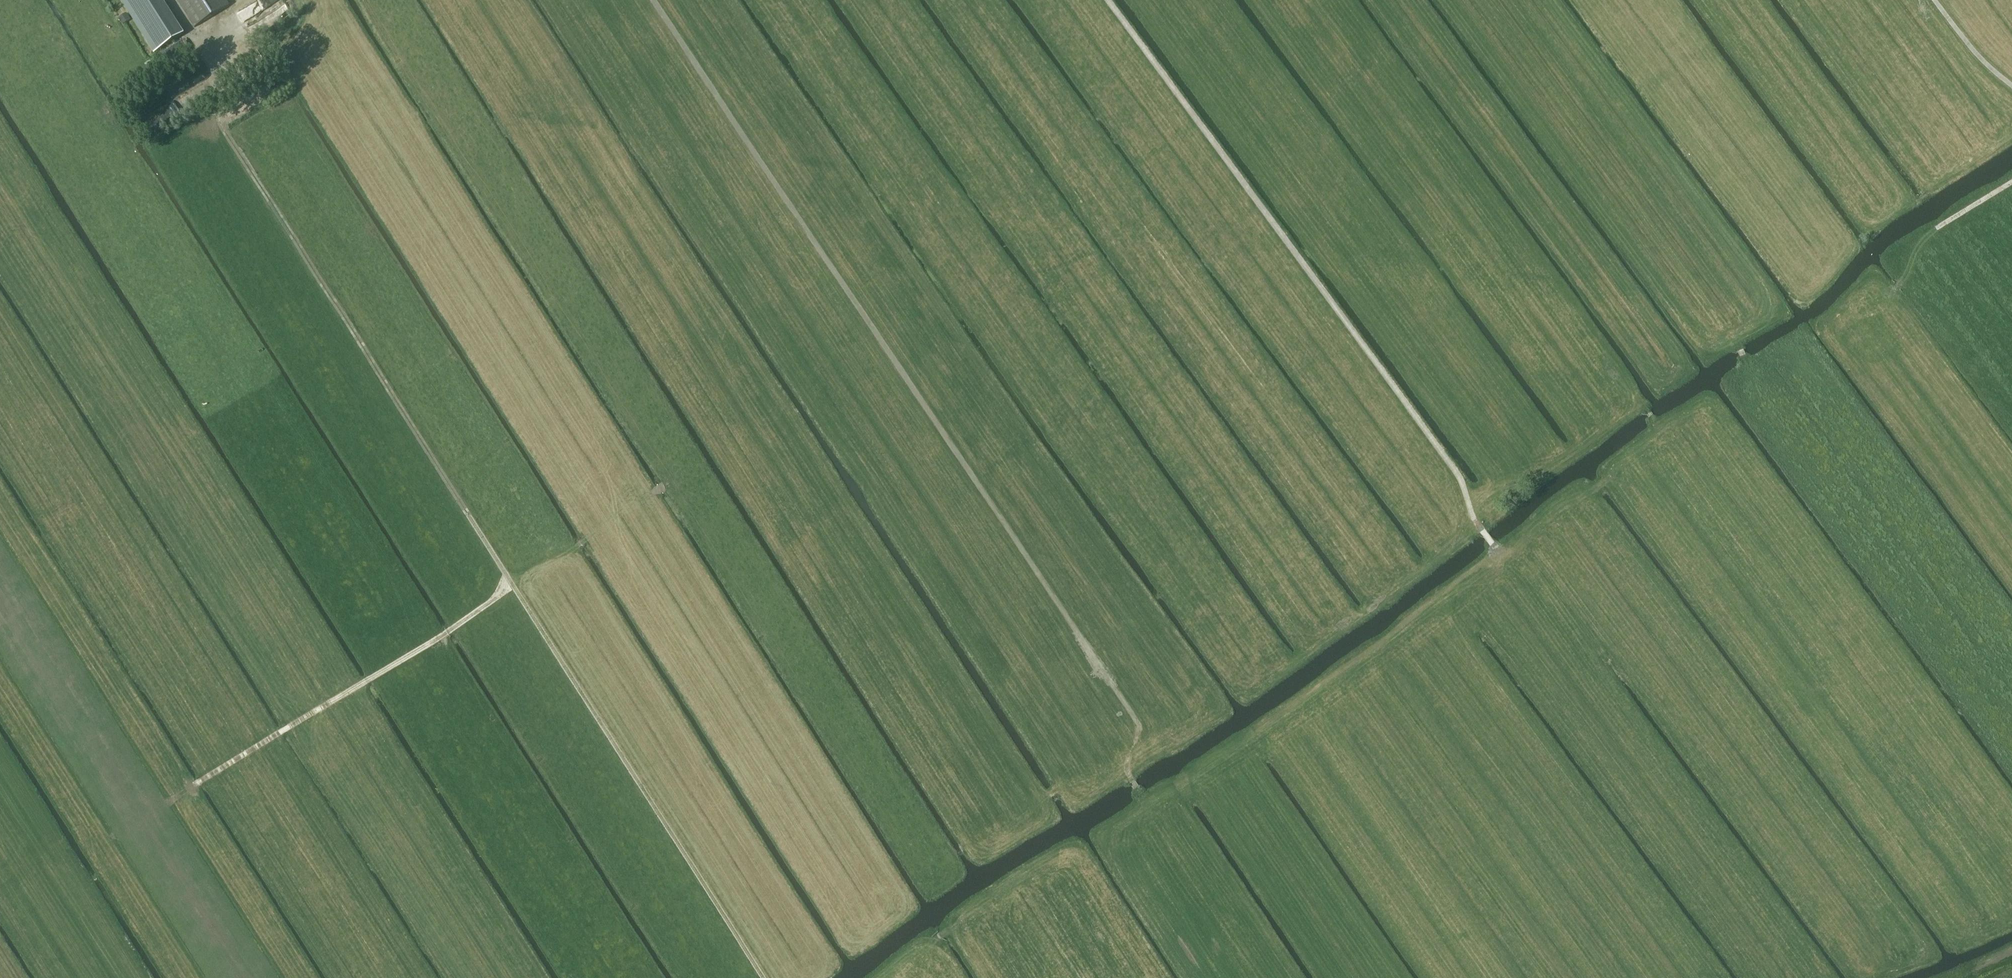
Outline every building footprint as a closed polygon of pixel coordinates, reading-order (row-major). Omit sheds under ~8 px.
[(128,12),(132,19),(154,55),(185,36),(162,0),(120,0),(128,12)] [(196,26),(229,6),(226,0),(180,0),(196,26)] [(128,12),(118,18),(122,25),(132,19),(128,12)]
